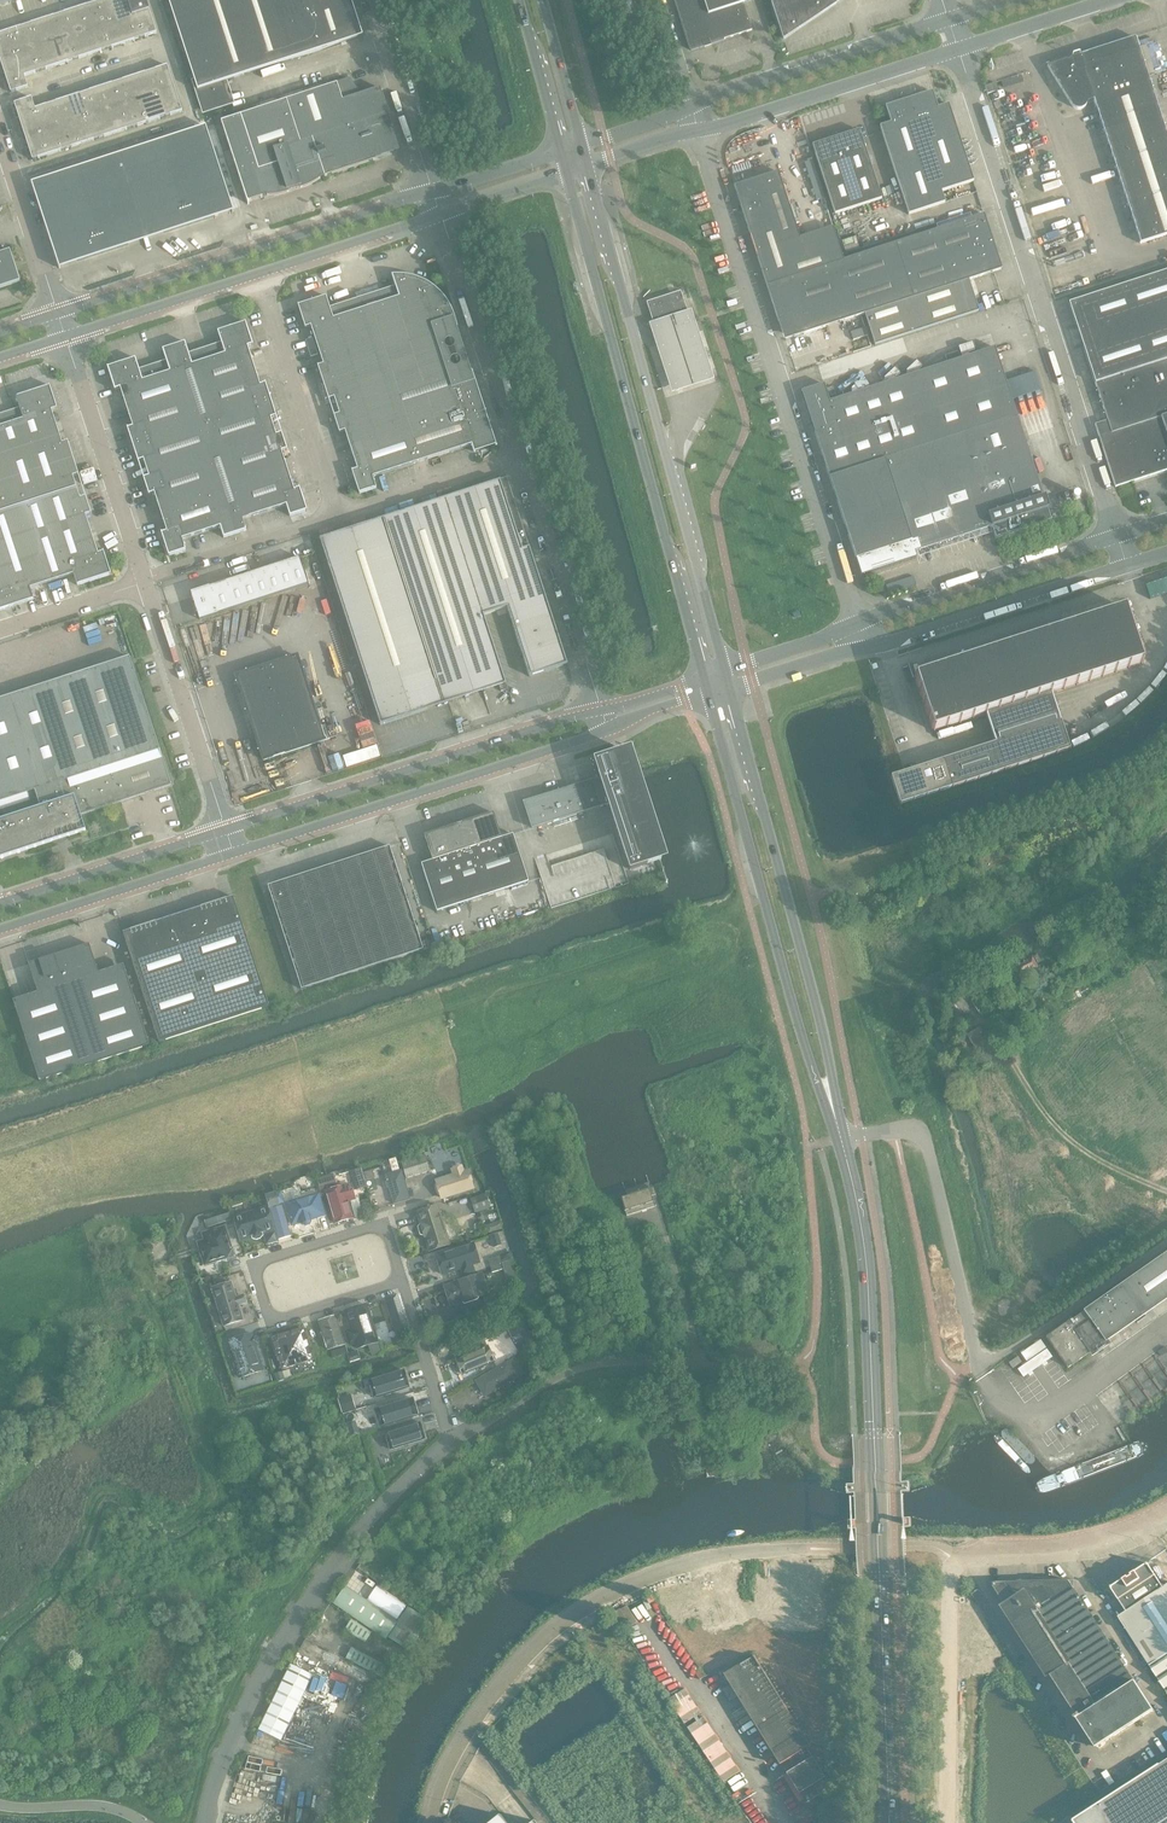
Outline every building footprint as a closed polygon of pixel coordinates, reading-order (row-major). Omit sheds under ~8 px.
[(124,45),(157,34),(146,0),(106,0),(0,35),(0,59),(11,93),(16,92),(28,88),(25,77),(124,45)] [(346,0),(168,0),(204,112),(230,104),(223,83),(358,39),(346,1),(346,0)] [(755,0),(674,0),(690,51),(752,31),(744,4),(755,0)] [(772,4),(771,4),(783,41),(837,5),(835,0),(771,0),(772,4)] [(1079,56),(1047,67),(1072,106),(1073,107),(1074,108),(1075,109),(1076,110),(1078,110),(1079,110),(1080,110),(1082,110),(1084,109),(1084,108),(1085,108),(1086,107),(1086,106),(1087,105),(1087,104),(1087,103),(1094,101),(1140,244),(1166,236),(1166,135),(1136,38),(1079,56)] [(182,112),(175,89),(167,66),(35,110),(32,99),(20,102),(20,103),(15,104),(33,161),(38,159),(182,112)] [(1002,83),(1004,89),(1014,86),(1013,85),(1019,83),(1017,78),(1002,83)] [(390,139),(390,137),(389,136),(392,136),(389,129),(393,128),(380,89),(355,97),(350,81),(223,123),(248,204),(249,204),(249,202),(283,191),(288,189),(288,188),(299,186),(304,184),(376,161),(375,157),(382,155),(381,153),(382,152),(384,152),(385,151),(387,150),(387,149),(389,150),(391,145),(390,144),(390,143),(390,142),(390,141),(390,139)] [(995,84),(988,86),(985,87),(988,95),(998,91),(995,84)] [(933,92),(916,98),(915,97),(914,97),(913,97),(911,97),(910,97),(909,97),(907,98),(906,98),(905,99),(904,100),(903,101),(902,102),(886,108),(891,124),(880,127),(901,193),(909,215),(945,204),(942,193),(974,182),(949,105),(938,108),(933,92)] [(251,107),(261,105),(260,97),(234,102),(236,113),(251,110),(251,107)] [(234,212),(206,127),(32,184),(59,269),(61,269),(59,263),(84,254),(86,258),(120,247),(118,243),(145,235),(171,226),(172,230),(206,219),(205,215),(231,207),(233,213),(234,212)] [(834,136),(833,137),(832,138),(831,139),(830,140),(829,141),(813,146),(835,215),(882,200),(860,131),(843,136),(842,136),(841,136),(839,135),(838,135),(837,136),(836,136),(834,136)] [(994,256),(996,251),(984,215),(844,261),(833,228),(800,239),(779,172),(754,180),(751,185),(749,184),(748,190),(745,195),(741,199),(743,201),(741,206),(778,322),(783,324),(782,327),(788,328),(793,330),(797,335),(799,332),(804,335),(865,315),(875,346),(979,312),(969,281),(983,276),(985,272),(988,273),(989,267),(992,261),(996,258),(994,256)] [(817,199),(825,198),(820,179),(813,181),(817,199)] [(20,282),(10,251),(0,254),(0,289),(20,282)] [(1069,304),(1107,421),(1095,425),(1115,488),(1166,471),(1166,272),(1069,304)] [(447,332),(457,328),(458,328),(454,317),(453,314),(452,311),(450,306),(448,304),(447,301),(443,297),(441,295),(439,293),(437,291),(433,287),(428,284),(426,282),(423,281),(420,280),(415,278),(412,277),(409,277),(407,276),(404,276),(398,276),(395,276),(392,276),(392,277),(395,287),(330,308),(328,302),(326,297),(299,306),(298,306),(306,330),(306,329),(311,327),(323,365),(319,367),(318,367),(329,401),(330,401),(329,400),(334,399),(339,415),(335,417),(334,416),(340,434),(340,433),(345,432),(357,470),(353,472),(353,471),(352,471),(359,495),(360,495),(360,494),(377,489),(373,478),(471,446),(473,452),(475,452),(474,451),(495,445),(496,445),(472,372),(461,375),(447,332)] [(681,292),(647,303),(646,304),(654,326),(688,315),(689,315),(689,314),(681,292)] [(691,310),(650,323),(672,394),(714,381),(691,310)] [(161,533),(169,557),(170,556),(186,551),(182,540),(220,527),(224,538),(247,531),(243,520),(286,506),(290,517),(306,512),(307,512),(300,488),(299,488),(299,489),(294,490),(282,452),(287,451),(288,451),(282,433),(281,433),(281,434),(277,435),(271,419),(276,418),(277,418),(266,384),(265,384),(260,386),(248,347),(253,346),(253,347),(254,346),(246,323),(245,323),(218,332),(221,343),(189,354),(185,343),(163,350),(166,361),(140,370),(136,359),(109,368),(108,368),(115,391),(116,391),(116,390),(120,389),(133,427),(128,429),(128,428),(127,429),(138,463),(139,463),(139,462),(144,461),(149,477),(144,478),(143,478),(149,496),(150,496),(150,495),(154,494),(167,532),(162,533),(161,533)] [(306,341),(311,358),(318,355),(313,339),(306,341)] [(947,355),(949,362),(977,353),(973,343),(959,347),(961,351),(947,355)] [(830,402),(824,385),(802,392),(862,577),(917,558),(916,553),(992,528),(996,539),(1051,521),(1049,513),(995,348),(830,402)] [(1009,379),(1012,397),(1043,392),(1039,373),(1009,379)] [(34,600),(31,589),(74,575),(78,586),(110,575),(110,576),(111,575),(104,552),(103,552),(103,553),(98,554),(86,516),(91,514),(91,515),(92,515),(86,497),(85,497),(85,498),(81,499),(73,477),(78,476),(79,476),(68,442),(67,442),(63,444),(52,411),(56,410),(57,410),(58,410),(50,386),(49,387),(16,398),(18,403),(20,409),(0,415),(0,611),(34,600)] [(447,502),(446,499),(320,540),(351,634),(354,633),(381,715),(378,717),(381,726),(426,711),(418,688),(499,662),(484,616),(507,609),(530,677),(564,666),(549,620),(553,619),(507,479),(492,484),(493,487),(447,502)] [(299,558),(191,593),(200,621),(308,585),(299,558)] [(995,744),(905,773),(891,777),(900,806),(1069,751),(1050,692),(1142,663),(1125,610),(916,677),(933,731),(986,714),(995,744)] [(297,657),(236,677),(264,761),(325,741),(297,657)] [(0,700),(0,860),(86,832),(81,815),(171,786),(130,658),(0,700)] [(595,762),(600,778),(592,781),(523,803),(532,830),(600,808),(600,807),(609,805),(630,871),(661,861),(626,752),(595,762)] [(527,884),(529,883),(513,835),(502,839),(494,814),(490,815),(473,824),(472,821),(468,822),(451,831),(450,828),(446,829),(446,830),(430,838),(428,835),(425,836),(433,861),(422,865),(437,913),(439,912),(438,912),(527,883),(527,884)] [(385,850),(295,879),(290,881),(286,884),(282,888),(279,893),(276,903),(276,908),(278,913),(301,985),(300,986),(302,990),(306,989),(306,988),(404,956),(406,955),(407,954),(409,953),(410,952),(411,950),(413,949),(414,948),(414,946),(415,944),(416,943),(416,941),(417,939),(417,938),(417,936),(416,934),(416,932),(416,930),(390,852),(391,852),(390,847),(385,849),(385,850)] [(269,1007),(234,898),(200,909),(201,911),(180,918),(179,916),(178,916),(178,918),(157,925),(156,923),(123,934),(159,1043),(269,1007)] [(1050,943),(1059,960),(1067,956),(1059,939),(1050,943)] [(54,957),(40,962),(40,961),(29,965),(40,999),(15,1007),(39,1082),(150,1046),(125,971),(101,979),(89,945),(54,957)] [(1015,967),(1019,977),(1032,970),(1033,973),(1034,972),(1034,971),(1038,969),(1033,957),(1023,962),(1023,961),(1022,962),(1023,963),(1015,967)] [(995,1058),(977,1029),(967,1036),(985,1065),(995,1058)] [(441,1197),(444,1205),(471,1197),(472,1199),(493,1192),(470,1142),(469,1141),(462,1132),(461,1131),(459,1131),(458,1131),(456,1131),(455,1131),(454,1132),(452,1133),(425,1141),(430,1158),(429,1158),(437,1182),(436,1182),(437,1184),(435,1186),(435,1189),(437,1193),(439,1196),(441,1197)] [(321,1194),(331,1229),(338,1226),(361,1219),(360,1216),(374,1212),(374,1211),(363,1173),(360,1162),(316,1177),(321,1194)] [(363,1173),(374,1211),(394,1205),(394,1204),(410,1200),(404,1179),(402,1171),(400,1162),(373,1170),(363,1173)] [(270,1209),(279,1240),(291,1237),(291,1238),(292,1239),(293,1239),(294,1240),(295,1240),(322,1231),(322,1232),(331,1229),(321,1194),(316,1177),(274,1190),(279,1205),(280,1207),(270,1209)] [(622,1199),(627,1216),(655,1208),(651,1197),(656,1196),(654,1189),(622,1199)] [(231,1213),(232,1213),(245,1255),(281,1244),(279,1240),(270,1209),(280,1207),(279,1205),(274,1190),(253,1197),(227,1205),(228,1208),(231,1213)] [(471,1197),(444,1205),(438,1207),(417,1213),(413,1219),(415,1224),(402,1228),(399,1233),(407,1257),(410,1260),(463,1243),(491,1234),(505,1229),(497,1199),(493,1192),(472,1199),(471,1197)] [(228,1208),(227,1205),(220,1207),(216,1208),(213,1210),(209,1212),(206,1214),(203,1214),(204,1215),(201,1218),(198,1220),(196,1223),(194,1226),(192,1229),(190,1232),(189,1236),(188,1239),(190,1247),(191,1247),(203,1284),(223,1277),(223,1278),(243,1272),(249,1270),(244,1255),(245,1255),(232,1213),(231,1213),(228,1208)] [(474,1271),(490,1267),(501,1263),(501,1264),(513,1260),(505,1229),(466,1242),(463,1243),(410,1260),(410,1265),(417,1291),(418,1290),(463,1275),(474,1272),(474,1271)] [(1070,1323),(1070,1322),(1047,1338),(1068,1369),(1091,1354),(1093,1357),(1109,1345),(1106,1342),(1166,1300),(1166,1255),(1084,1312),(1084,1313),(1076,1319),(1070,1323)] [(490,1267),(474,1271),(474,1272),(463,1275),(418,1290),(420,1299),(429,1326),(430,1326),(431,1330),(434,1329),(434,1328),(458,1319),(496,1304),(498,1303),(518,1278),(513,1260),(501,1264),(501,1263),(490,1267)] [(223,1277),(203,1284),(210,1307),(220,1335),(259,1322),(243,1272),(223,1278),(223,1277)] [(367,1304),(380,1350),(397,1345),(399,1344),(401,1343),(402,1343),(404,1342),(405,1343),(413,1340),(399,1294),(367,1304)] [(346,1348),(349,1359),(380,1350),(367,1304),(335,1314),(346,1348)] [(304,1324),(318,1368),(349,1359),(346,1348),(335,1314),(304,1324)] [(277,1380),(263,1336),(259,1322),(220,1335),(238,1387),(239,1388),(239,1389),(241,1390),(242,1390),(244,1390),(245,1390),(246,1390),(248,1389),(249,1389),(277,1380)] [(524,1322),(508,1331),(512,1339),(521,1334),(529,1348),(536,1343),(524,1322)] [(318,1368),(304,1324),(263,1336),(277,1380),(318,1368)] [(489,1350),(457,1362),(462,1375),(494,1363),(489,1350)] [(1015,1371),(1024,1365),(1018,1358),(1010,1364),(1015,1371)] [(515,1361),(478,1383),(485,1396),(522,1374),(515,1361)] [(405,1367),(359,1381),(366,1405),(412,1390),(405,1367)] [(412,1390),(366,1405),(373,1427),(419,1413),(412,1390)] [(353,1393),(339,1398),(344,1412),(357,1408),(353,1393)] [(419,1413),(373,1427),(381,1450),(427,1436),(419,1413)] [(1125,1577),(1110,1587),(1126,1611),(1118,1616),(1166,1692),(1166,1584),(1163,1587),(1147,1563),(1125,1577)] [(1068,1579),(996,1582),(995,1582),(995,1583),(994,1583),(994,1584),(993,1584),(993,1585),(993,1586),(994,1586),(1077,1715),(1075,1717),(1076,1719),(1078,1717),(1097,1747),(1153,1711),(1068,1579)] [(366,1600),(396,1620),(407,1605),(377,1585),(366,1600)] [(386,1639),(387,1637),(397,1622),(345,1586),(333,1604),(386,1639)] [(397,1622),(387,1637),(409,1652),(429,1621),(408,1607),(397,1622)] [(345,1631),(365,1644),(372,1633),(351,1621),(345,1631)] [(625,1659),(600,1675),(622,1708),(662,1682),(739,1804),(816,1755),(752,1654),(731,1666),(705,1683),(672,1630),(653,1641),(656,1645),(651,1649),(648,1645),(630,1656),(632,1660),(627,1663),(625,1659)] [(346,1659),(388,1682),(394,1671),(352,1648),(346,1659)] [(259,1730),(280,1741),(312,1676),(291,1665),(259,1730)] [(505,1764),(552,1822),(660,1822),(577,1690),(545,1710),(547,1714),(542,1718),(540,1714),(520,1726),(533,1746),(505,1764)] [(1073,1818),(1077,1822),(1166,1822),(1166,1758),(1073,1818)] [(502,1815),(492,1822),(509,1822),(502,1815)]
